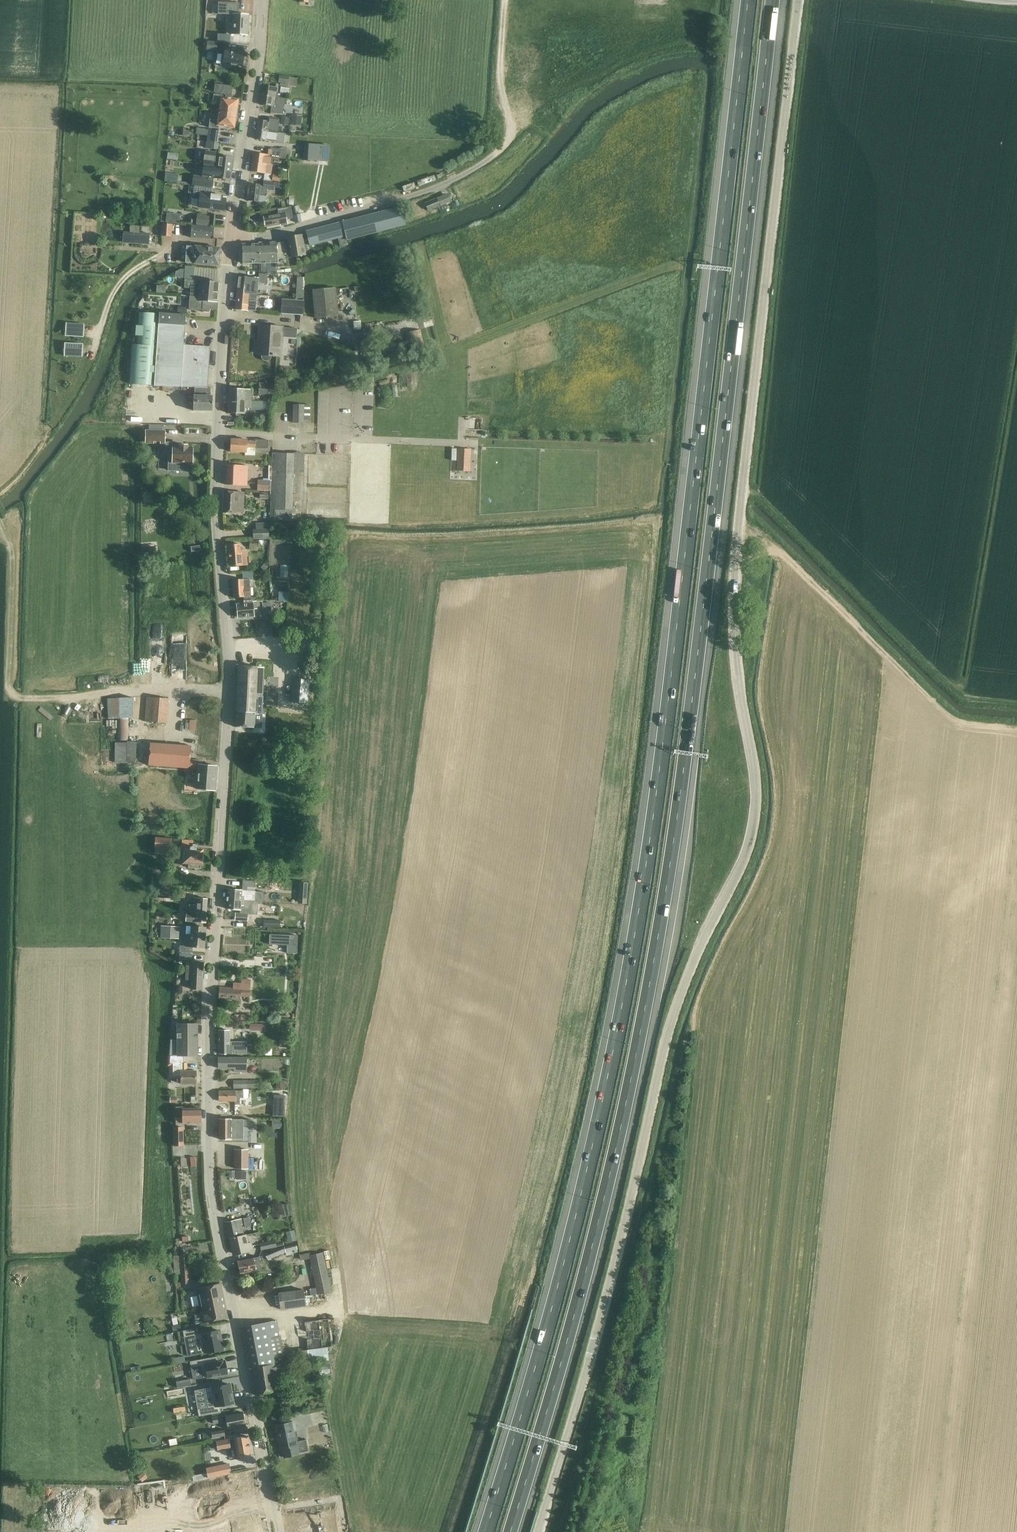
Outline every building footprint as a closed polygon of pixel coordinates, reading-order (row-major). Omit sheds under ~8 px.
[(232,35),(238,35),(248,35),(248,15),(239,15),(239,4),(219,3),(219,14),(232,14),(232,35)] [(218,34),(217,41),(229,43),(230,35),(218,34)] [(208,41),(207,51),(218,52),(218,42),(208,41)] [(232,65),(243,67),(245,53),(238,52),(238,50),(226,48),(225,55),(223,55),(221,66),(232,67),(232,65)] [(279,76),(278,83),(281,83),(281,85),(288,87),(289,77),(279,76)] [(262,95),(283,98),(283,94),(277,93),(278,89),(278,85),(274,84),(274,88),(263,86),(262,95)] [(216,94),(222,94),(233,96),(233,89),(223,87),(223,89),(216,89),(216,94)] [(204,94),(203,104),(212,105),(213,95),(204,94)] [(222,103),(220,112),(237,114),(238,106),(237,106),(237,101),(223,98),(223,99),(220,98),(220,95),(214,94),(213,101),(222,103)] [(270,114),(280,116),(281,116),(282,110),(280,110),(281,104),(283,104),(284,99),(283,98),(262,95),(260,105),(272,107),(270,114)] [(237,114),(220,112),(219,121),(210,120),(209,128),(215,129),(216,124),(219,124),(219,125),(233,127),(234,122),(236,122),(237,114)] [(291,115),(290,126),(301,127),(302,116),(291,115)] [(256,130),(277,133),(279,119),(268,118),(267,122),(258,121),(256,130)] [(255,139),(265,141),(283,143),(284,134),(277,133),(256,130),(255,139)] [(303,161),(324,162),(329,162),(330,144),(304,144),(303,161)] [(253,153),(252,161),(272,164),(273,157),(276,158),(277,151),(268,150),(267,155),(253,153)] [(216,156),(216,152),(205,151),(203,165),(214,167),(214,166),(218,167),(218,170),(226,171),(226,169),(232,170),(233,158),(223,157),(216,156)] [(250,172),(260,173),(271,175),(272,164),(252,161),(250,172)] [(203,165),(201,177),(209,177),(209,181),(213,181),(213,178),(220,179),(230,180),(232,170),(226,169),(226,171),(218,170),(218,167),(214,166),(214,167),(203,165)] [(193,184),(193,185),(195,186),(211,188),(212,188),(213,181),(209,181),(209,177),(201,177),(194,176),(194,179),(193,184)] [(248,184),(246,200),(256,202),(257,196),(265,196),(266,190),(272,190),(273,182),(264,181),(263,186),(259,186),(260,186),(248,184)] [(207,209),(215,210),(225,211),(226,199),(221,198),(221,196),(210,195),(211,188),(193,185),(193,187),(190,186),(189,194),(195,195),(208,197),(208,201),(204,200),(203,209),(207,209)] [(439,206),(436,198),(425,203),(428,211),(439,206)] [(264,217),(265,227),(284,224),(284,225),(287,225),(286,220),(293,219),(291,207),(277,209),(278,214),(264,217)] [(336,224),(306,232),(307,233),(309,241),(309,244),(345,235),(347,240),(367,235),(377,233),(401,227),(401,226),(406,225),(401,207),(396,209),(372,215),(342,222),(343,223),(336,225),(336,224)] [(197,215),(196,225),(209,226),(210,216),(197,215)] [(161,224),(161,236),(172,237),(173,225),(161,224)] [(191,226),(191,238),(211,239),(211,227),(191,226)] [(130,233),(129,242),(140,243),(141,234),(130,233)] [(287,243),(289,258),(304,256),(301,242),(300,235),(286,238),(287,243)] [(345,237),(339,238),(341,247),(347,245),(345,237)] [(267,263),(267,272),(276,272),(276,267),(289,265),(286,243),(276,244),(276,242),(259,243),(259,244),(265,244),(265,263),(267,263)] [(259,244),(242,245),(243,264),(265,263),(265,244),(259,244)] [(211,249),(211,248),(187,246),(185,263),(210,265),(219,266),(220,249),(211,249)] [(238,287),(237,292),(247,294),(257,295),(259,278),(249,277),(249,278),(239,277),(238,287)] [(297,277),(296,299),(304,299),(305,278),(297,277)] [(190,294),(199,294),(199,291),(219,293),(219,282),(199,281),(199,284),(195,284),(195,280),(185,279),(184,287),(191,287),(190,294)] [(312,290),(315,319),(339,317),(336,288),(312,290)] [(210,310),(217,310),(219,293),(199,291),(199,294),(198,297),(190,297),(190,299),(189,309),(202,310),(202,311),(203,313),(209,313),(210,312),(210,310)] [(235,310),(253,312),(256,312),(257,301),(246,300),(247,294),(237,292),(235,310)] [(280,312),(291,313),(293,300),(281,299),(280,312)] [(304,301),(293,300),(291,313),(303,314),(304,301)] [(130,377),(130,384),(156,386),(195,387),(207,387),(210,347),(183,345),(185,315),(175,314),(157,314),(139,313),(138,327),(136,326),(136,336),(138,336),(138,345),(136,345),(132,344),(131,361),(130,377)] [(67,324),(66,336),(83,337),(84,325),(67,324)] [(260,326),(259,340),(262,340),(261,356),(262,356),(262,358),(263,360),(265,361),(268,361),(270,360),(271,359),(271,357),(280,357),(281,342),(282,337),(296,338),(297,329),(283,328),(260,326)] [(425,349),(421,329),(407,332),(410,344),(407,344),(409,353),(425,349)] [(65,344),(65,356),(82,357),(83,345),(65,344)] [(383,353),(374,357),(377,364),(386,360),(383,353)] [(258,385),(258,395),(273,395),(274,385),(258,385)] [(193,394),(193,411),(202,411),(210,411),(212,411),(212,396),(210,396),(210,388),(207,387),(195,387),(195,394),(193,394)] [(228,390),(228,398),(244,399),(244,401),(250,401),(251,390),(238,390),(231,390),(228,390)] [(228,398),(228,413),(229,413),(238,414),(244,414),(244,408),(251,408),(250,410),(260,411),(260,401),(250,401),(244,401),(244,399),(228,398)] [(293,405),(293,423),(304,423),(304,420),(310,420),(310,405),(304,405),(293,405)] [(145,430),(145,444),(154,444),(154,442),(160,442),(160,444),(165,444),(165,431),(145,430)] [(247,440),(241,439),(231,439),(230,452),(245,453),(245,455),(255,455),(255,447),(258,447),(258,448),(268,449),(268,441),(255,440),(255,441),(247,441),(247,440)] [(181,472),(191,473),(191,463),(192,463),(192,448),(187,448),(187,446),(180,446),(180,448),(174,448),(174,443),(167,443),(166,454),(173,454),(173,470),(181,470),(181,472)] [(457,448),(456,471),(470,471),(471,449),(457,448)] [(274,520),(292,520),(292,511),(293,511),(294,473),(304,473),(305,453),(294,453),(272,453),(270,509),(274,509),(274,520)] [(226,485),(236,485),(247,486),(248,466),(227,465),(226,485)] [(258,480),(257,492),(270,492),(271,480),(258,480)] [(223,512),(233,513),(238,513),(239,499),(241,499),(242,493),(224,492),(223,512)] [(269,529),(269,523),(257,524),(257,530),(254,530),(253,538),(270,538),(269,529)] [(241,545),(238,545),(228,546),(230,566),(247,565),(246,550),(241,551),(241,545)] [(156,546),(141,547),(142,555),(156,554),(156,546)] [(248,580),(242,580),(232,581),(234,598),(249,597),(248,580)] [(279,592),(278,601),(287,602),(288,592),(279,592)] [(238,617),(243,617),(254,616),(252,600),(244,601),(244,604),(237,605),(238,617)] [(311,640),(303,639),(301,653),(310,654),(311,640)] [(255,713),(262,713),(264,668),(238,666),(236,710),(235,727),(254,728),(255,713)] [(309,680),(293,678),(291,702),(307,704),(309,680)] [(146,722),(156,722),(166,723),(168,699),(148,697),(146,722)] [(108,699),(109,719),(118,718),(117,740),(127,740),(128,718),(134,717),(133,698),(108,699)] [(186,720),(186,729),(196,730),(197,720),(186,720)] [(116,742),(115,763),(136,762),(137,742),(127,741),(127,743),(117,742),(116,742)] [(151,743),(150,766),(199,769),(198,789),(216,790),(217,766),(202,765),(203,761),(190,760),(191,746),(151,743)] [(154,837),(154,846),(157,846),(170,847),(171,838),(157,837),(154,837)] [(189,867),(194,868),(200,868),(201,863),(202,863),(203,849),(197,849),(197,847),(190,847),(190,850),(186,850),(185,862),(189,863),(189,867)] [(153,878),(153,887),(162,887),(162,878),(153,878)] [(259,887),(259,879),(244,878),(243,886),(259,887)] [(300,882),(298,902),(307,903),(309,882),(300,882)] [(242,890),(228,889),(227,897),(241,898),(241,900),(249,900),(255,901),(255,896),(256,892),(255,892),(248,891),(242,891),(242,890)] [(241,898),(227,897),(226,909),(240,910),(241,900),(241,898)] [(187,921),(196,922),(206,922),(207,899),(194,898),(193,902),(192,902),(191,914),(188,914),(187,921)] [(248,921),(248,914),(240,913),(236,913),(235,920),(245,921),(248,921)] [(161,925),(160,938),(180,939),(181,927),(161,925)] [(206,928),(196,927),(187,926),(186,946),(180,946),(180,952),(192,953),(193,947),(204,948),(206,928)] [(270,934),(269,944),(287,945),(287,953),(297,954),(298,935),(270,934)] [(191,989),(192,989),(202,989),(203,962),(187,962),(186,977),(192,977),(191,989)] [(229,999),(239,1000),(240,1000),(240,996),(249,997),(250,984),(241,983),(241,989),(220,987),(219,998),(229,999)] [(179,1024),(180,1056),(182,1056),(197,1055),(197,1024),(179,1024)] [(219,1054),(239,1054),(246,1054),(246,1042),(230,1042),(230,1030),(219,1030),(219,1054)] [(169,1069),(169,1075),(181,1076),(181,1079),(181,1084),(183,1084),(186,1084),(196,1084),(196,1071),(188,1071),(188,1066),(183,1066),(183,1062),(183,1056),(182,1056),(180,1056),(169,1056),(169,1069)] [(218,1057),(218,1068),(234,1068),(234,1071),(246,1071),(246,1057),(218,1057)] [(234,1080),(234,1089),(248,1089),(248,1088),(257,1088),(257,1081),(248,1081),(248,1080),(234,1080)] [(276,1080),(276,1089),(284,1089),(285,1080),(276,1080)] [(244,1090),(229,1091),(219,1091),(219,1101),(235,1101),(235,1105),(240,1105),(239,1098),(248,1098),(248,1089),(244,1089),(244,1090)] [(185,1123),(201,1123),(201,1108),(183,1109),(183,1107),(176,1107),(176,1119),(182,1119),(185,1118),(185,1123)] [(229,1119),(219,1119),(219,1139),(229,1139),(231,1139),(232,1139),(243,1139),(243,1126),(243,1119),(238,1119),(229,1119)] [(281,1120),(272,1120),(272,1128),(282,1128),(281,1120)] [(173,1127),(174,1145),(174,1146),(184,1145),(183,1127),(173,1127)] [(249,1149),(247,1149),(234,1149),(234,1169),(249,1168),(249,1149)] [(288,1203),(282,1205),(285,1216),(285,1217),(291,1216),(288,1203)] [(226,1222),(229,1239),(247,1235),(247,1234),(244,1235),(241,1219),(226,1222)] [(247,1235),(229,1239),(231,1248),(234,1247),(235,1254),(250,1251),(247,1235)] [(262,1245),(263,1251),(277,1248),(275,1243),(262,1245)] [(297,1250),(296,1244),(283,1248),(265,1255),(267,1260),(285,1253),(297,1250)] [(323,1252),(309,1255),(318,1294),(331,1292),(323,1252)] [(181,1284),(188,1283),(187,1254),(180,1255),(181,1284)] [(259,1257),(247,1259),(237,1261),(240,1273),(262,1269),(259,1257)] [(221,1284),(196,1289),(200,1309),(207,1308),(208,1312),(226,1309),(221,1284)] [(279,1293),(281,1309),(306,1306),(304,1296),(310,1295),(309,1289),(279,1293)] [(207,1308),(200,1309),(203,1320),(203,1322),(208,1321),(228,1317),(226,1309),(208,1312),(207,1308)] [(243,1326),(252,1371),(256,1394),(277,1390),(274,1376),(293,1373),(291,1363),(276,1366),(274,1357),(283,1355),(276,1320),(243,1326)] [(305,1324),(308,1349),(294,1351),(296,1366),(310,1364),(310,1363),(328,1361),(327,1350),(332,1349),(329,1322),(305,1324)] [(197,1328),(183,1331),(184,1337),(195,1335),(198,1353),(205,1352),(206,1353),(224,1350),(220,1329),(201,1333),(198,1334),(197,1328)] [(184,1356),(172,1358),(173,1364),(185,1362),(184,1356)] [(218,1356),(190,1361),(191,1367),(201,1365),(203,1377),(221,1374),(221,1375),(229,1374),(227,1367),(226,1367),(225,1362),(219,1363),(218,1356)] [(209,1407),(198,1409),(199,1415),(220,1412),(218,1405),(232,1403),(229,1385),(221,1386),(205,1389),(209,1407)] [(176,1394),(172,1395),(174,1406),(178,1406),(178,1407),(185,1406),(185,1405),(191,1404),(189,1392),(183,1393),(183,1392),(176,1393),(176,1394)] [(228,1428),(245,1425),(243,1412),(221,1416),(221,1415),(212,1417),(213,1424),(222,1422),(226,1421),(228,1428)] [(293,1422),(276,1425),(281,1448),(283,1448),(285,1456),(297,1454),(297,1453),(307,1451),(305,1439),(295,1442),(292,1432),(295,1431),(293,1422)] [(224,1429),(210,1431),(211,1432),(212,1438),(225,1435),(224,1429)] [(247,1436),(237,1438),(236,1438),(239,1456),(251,1454),(247,1436)] [(216,1442),(218,1450),(230,1448),(229,1439),(216,1442)] [(228,1464),(206,1469),(208,1477),(230,1473),(228,1464)] [(143,1472),(138,1476),(143,1482),(148,1477),(143,1472)] [(235,1476),(211,1481),(213,1488),(224,1486),(227,1498),(231,1497),(232,1498),(232,1497),(248,1494),(249,1494),(246,1480),(246,1481),(236,1483),(235,1476)] [(304,1513),(294,1514),(295,1519),(296,1524),(296,1525),(315,1522),(315,1520),(314,1520),(313,1513),(313,1512),(318,1511),(316,1503),(303,1506),(304,1513)] [(228,1514),(230,1523),(234,1522),(236,1531),(243,1531),(258,1529),(256,1520),(254,1521),(253,1517),(243,1519),(241,1511),(228,1514)] [(296,1525),(298,1531),(315,1531),(317,1531),(316,1530),(315,1523),(315,1522),(296,1525)]
